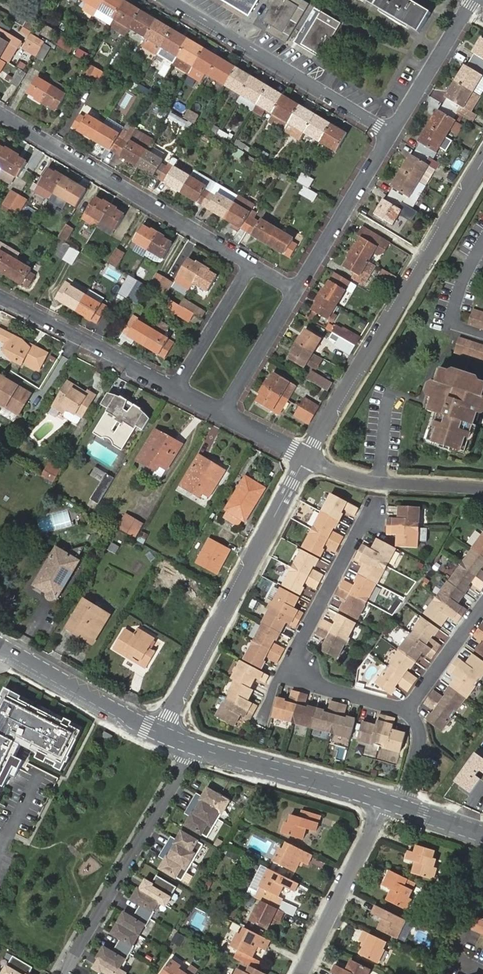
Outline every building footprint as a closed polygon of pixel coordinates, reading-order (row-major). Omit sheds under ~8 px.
[(104,0),(82,0),(98,10),(104,0)] [(125,2),(121,0),(104,0),(98,10),(114,19),(125,2)] [(247,14),(248,12),(229,0),(224,0),(247,14)] [(248,12),(255,0),(229,0),(248,12)] [(269,25),(283,33),(298,8),(285,0),(276,0),(274,3),(273,6),(263,22),(269,25)] [(298,8),(283,33),(269,25),(266,30),(265,32),(286,44),(287,42),(289,40),(309,5),(301,0),(285,0),(298,8)] [(431,15),(405,0),(364,0),(420,33),(431,15)] [(130,29),(141,12),(125,2),(114,19),(110,27),(125,37),(130,29)] [(302,45),(317,20),(321,12),(315,9),(293,43),(314,56),(320,60),(322,57),(315,53),(302,45)] [(17,12),(11,21),(23,28),(29,19),(17,12)] [(145,38),(156,21),(141,12),(130,29),(145,38)] [(302,45),(315,53),(322,57),(337,31),(330,28),(335,21),(321,12),(317,20),(302,45)] [(162,48),(172,31),(156,21),(145,38),(162,48)] [(330,28),(337,31),(341,24),(335,21),(330,28)] [(44,35),(50,38),(55,29),(49,26),(44,35)] [(178,57),(188,40),(172,31),(162,48),(178,57)] [(0,58),(6,62),(9,64),(18,49),(21,44),(6,35),(3,41),(0,39),(0,58)] [(28,45),(39,52),(43,45),(32,38),(28,45)] [(471,61),(482,69),(482,40),(481,39),(476,47),(478,49),(471,61)] [(193,67),(203,50),(188,40),(178,57),(193,67)] [(45,46),(37,59),(43,62),(51,50),(45,46)] [(85,59),(89,53),(80,48),(77,54),(85,59)] [(209,76),(220,59),(203,50),(193,67),(209,76)] [(225,86),(236,69),(220,59),(209,76),(225,86)] [(472,93),(482,77),(480,75),(482,70),(482,69),(471,61),(467,67),(465,66),(455,83),(472,93)] [(80,79),(88,84),(96,69),(88,65),(80,79)] [(10,84),(18,88),(26,74),(19,69),(10,84)] [(96,69),(88,84),(94,88),(103,73),(96,69)] [(241,95),(251,78),(236,69),(225,86),(241,95)] [(11,82),(13,76),(2,71),(0,75),(0,77),(11,82)] [(257,105),(267,88),(251,78),(241,95),(257,105)] [(35,101),(41,105),(52,87),(38,79),(28,95),(36,99),(35,101)] [(457,114),(470,122),(474,116),(471,114),(463,109),(472,93),(455,83),(445,99),(447,100),(444,106),(457,114)] [(140,84),(137,90),(150,96),(153,90),(140,84)] [(52,87),(41,105),(49,109),(50,108),(58,112),(67,96),(52,87)] [(273,114),(283,97),(267,88),(257,105),(273,114)] [(481,98),(472,93),(463,109),(471,114),(481,98)] [(158,95),(154,101),(162,105),(165,99),(158,95)] [(289,124),(299,107),(283,97),(273,114),(289,124)] [(428,127),(445,138),(455,121),(453,119),(457,114),(444,106),(440,112),(438,111),(428,127)] [(304,133),(314,116),(299,107),(289,124),(284,131),(300,141),(304,133)] [(196,123),(200,114),(189,108),(185,117),(196,123)] [(169,117),(187,127),(190,122),(172,112),(169,117)] [(72,128),(94,141),(103,126),(87,116),(86,119),(79,115),(72,128)] [(320,143),(331,126),(314,116),(304,133),(320,143)] [(123,129),(107,119),(103,126),(120,135),(123,129)] [(103,126),(94,141),(115,154),(128,132),(123,129),(120,135),(103,126)] [(347,136),(331,126),(320,143),(337,153),(347,136)] [(128,132),(115,154),(138,167),(147,152),(131,142),(137,132),(137,131),(131,127),(128,132)] [(208,127),(206,131),(209,134),(210,132),(216,136),(220,130),(214,127),(213,130),(208,127)] [(436,154),(445,138),(428,127),(418,144),(420,145),(417,151),(429,159),(433,152),(436,154)] [(229,136),(220,130),(216,136),(216,137),(225,143),(229,136)] [(201,131),(199,138),(211,141),(213,135),(201,131)] [(153,142),(137,132),(131,142),(147,152),(153,142)] [(261,135),(252,150),(258,154),(267,139),(261,135)] [(12,153),(6,149),(5,150),(0,147),(0,168),(1,168),(3,169),(12,153)] [(436,171),(439,165),(429,159),(417,151),(413,157),(411,156),(401,172),(418,183),(428,166),(436,171)] [(462,156),(467,160),(471,154),(465,151),(462,156)] [(147,152),(138,167),(159,180),(167,167),(162,164),(163,162),(147,152)] [(12,153),(3,169),(0,174),(0,178),(11,184),(15,177),(18,179),(27,163),(19,159),(20,157),(12,153)] [(418,183),(426,187),(436,171),(428,166),(418,183)] [(167,167),(159,180),(181,193),(190,178),(174,168),(172,171),(167,167)] [(54,193),(63,177),(56,173),(55,174),(48,170),(39,185),(54,193)] [(195,170),(190,178),(207,188),(206,190),(210,193),(216,182),(195,170)] [(407,206),(412,209),(416,202),(409,198),(418,183),(401,172),(391,189),(393,189),(390,196),(402,203),(407,206)] [(302,173),(296,183),(303,187),(308,190),(314,180),(302,173)] [(449,174),(446,179),(452,183),(456,178),(449,174)] [(70,181),(63,177),(54,193),(68,201),(77,187),(69,183),(70,181)] [(190,178),(181,193),(202,206),(210,193),(206,190),(207,188),(190,178)] [(239,195),(216,182),(210,193),(216,197),(217,194),(234,204),(239,195)] [(416,202),(426,187),(418,183),(409,198),(416,202)] [(36,190),(50,198),(54,193),(39,185),(36,190)] [(314,203),(318,195),(308,190),(303,187),(299,195),(314,203)] [(11,211),(19,197),(12,192),(3,206),(11,211)] [(210,193),(202,206),(225,219),(234,204),(217,194),(216,197),(210,193)] [(261,208),(239,195),(234,204),(250,215),(249,216),(254,219),(261,208)] [(402,203),(390,196),(382,209),(380,208),(375,216),(392,226),(401,211),(398,209),(402,203)] [(26,201),(19,197),(11,211),(15,213),(18,215),(26,201)] [(101,222),(111,206),(104,201),(103,203),(96,198),(87,213),(101,222)] [(398,209),(401,211),(403,212),(407,206),(402,203),(398,209)] [(234,204),(225,219),(233,224),(247,232),(254,219),(249,216),(250,215),(234,204)] [(118,210),(111,206),(101,222),(97,228),(112,237),(124,216),(117,211),(118,210)] [(254,219),(247,232),(269,245),(277,231),(261,221),(260,222),(254,219)] [(73,230),(67,226),(59,239),(60,240),(65,243),(73,230)] [(148,251),(158,234),(152,230),(151,232),(143,227),(134,242),(148,251)] [(356,245),(351,253),(369,262),(374,254),(377,256),(384,254),(390,244),(362,227),(357,236),(362,239),(357,246),(356,245)] [(277,231),(269,245),(290,258),(297,245),(292,242),(293,240),(277,231)] [(165,238),(158,234),(148,251),(158,256),(164,260),(172,245),(164,240),(165,238)] [(60,252),(65,243),(60,240),(55,249),(60,252)] [(7,276),(16,261),(20,254),(0,242),(0,272),(7,276)] [(56,257),(63,260),(71,247),(65,243),(60,252),(56,257)] [(71,247),(63,260),(72,266),(81,252),(71,247)] [(124,254),(116,250),(108,263),(116,268),(124,254)] [(148,251),(145,256),(154,262),(158,256),(148,251)] [(369,262),(351,253),(348,258),(350,259),(344,268),(360,277),(369,262)] [(193,283),(203,267),(197,263),(196,265),(188,260),(179,275),(193,283)] [(16,261),(7,276),(28,289),(35,277),(30,274),(32,271),(16,261)] [(210,270),(203,267),(193,283),(208,292),(217,277),(209,272),(210,270)] [(379,278),(392,286),(397,278),(383,270),(379,278)] [(156,292),(163,279),(157,275),(149,288),(156,292)] [(119,294),(127,299),(138,281),(132,278),(129,276),(119,294)] [(172,284),(163,279),(156,292),(164,297),(172,284)] [(138,281),(127,299),(136,304),(147,287),(138,281)] [(324,289),(320,296),(337,306),(346,291),(330,282),(326,290),(324,289)] [(56,300),(76,312),(85,297),(70,287),(68,291),(63,288),(56,300)] [(184,309),(200,318),(205,311),(188,301),(191,297),(187,295),(180,306),(184,309)] [(337,306),(320,296),(315,303),(317,304),(312,312),(327,321),(337,306)] [(85,297),(76,312),(98,325),(105,313),(99,310),(101,306),(85,297)] [(180,306),(171,301),(166,309),(179,316),(184,309),(180,306)] [(469,323),(482,328),(482,312),(474,309),(469,323)] [(123,334),(143,347),(153,331),(137,322),(134,325),(130,322),(123,334)] [(162,337),(167,328),(158,322),(153,331),(156,333),(162,337)] [(336,326),(331,333),(340,338),(355,347),(360,340),(336,326)] [(4,352),(10,359),(20,364),(21,362),(37,370),(45,354),(32,347),(28,348),(20,341),(0,331),(0,340),(3,342),(8,344),(4,352)] [(153,331),(143,347),(164,359),(174,343),(162,337),(156,333),(153,331)] [(300,337),(296,343),(314,353),(322,340),(306,331),(302,338),(300,337)] [(456,351),(482,360),(482,345),(460,337),(456,351)] [(334,347),(350,356),(355,347),(340,338),(334,347)] [(314,353),(296,343),(291,352),(293,353),(289,361),(304,369),(314,353)] [(459,376),(442,370),(438,382),(434,381),(430,395),(434,396),(442,399),(437,411),(428,438),(467,452),(481,412),(482,413),(482,383),(472,380),(471,383),(458,379),(459,376)] [(269,381),(265,388),(287,401),(296,387),(275,374),(270,382),(269,381)] [(9,382),(0,377),(0,406),(16,415),(29,394),(15,386),(13,389),(7,385),(9,382)] [(317,377),(312,384),(328,393),(332,385),(317,377)] [(68,381),(55,401),(83,418),(97,395),(88,390),(87,393),(84,397),(73,390),(75,386),(68,381)] [(87,393),(75,386),(73,390),(84,397),(87,393)] [(287,401),(265,388),(261,395),(262,395),(257,404),(278,416),(287,401)] [(122,397),(109,394),(102,405),(109,409),(113,411),(101,431),(103,433),(104,431),(109,434),(110,431),(111,432),(115,435),(114,437),(123,442),(134,424),(137,426),(144,430),(150,420),(140,409),(135,405),(129,412),(125,410),(127,401),(122,397)] [(442,399),(434,396),(430,409),(437,411),(442,399)] [(300,408),(314,416),(319,407),(305,399),(300,408)] [(83,418),(55,401),(52,407),(79,424),(83,418)] [(135,405),(127,401),(125,410),(129,412),(135,405)] [(294,417),(308,425),(314,416),(300,408),(294,417)] [(113,411),(109,409),(95,434),(102,438),(108,438),(111,432),(110,431),(109,434),(104,431),(103,433),(101,431),(113,411)] [(122,450),(137,426),(134,424),(123,442),(114,437),(112,440),(115,446),(122,450)] [(156,430),(138,461),(156,472),(160,467),(165,470),(179,445),(156,430)] [(199,456),(182,486),(200,497),(202,494),(209,498),(225,472),(199,456)] [(40,476),(53,484),(60,473),(47,465),(40,476)] [(103,482),(108,473),(98,467),(92,476),(103,482)] [(102,490),(111,475),(108,473),(103,482),(99,489),(102,490)] [(92,501),(99,505),(115,477),(111,475),(102,490),(99,489),(92,501)] [(246,477),(225,510),(227,511),(223,517),(239,526),(242,520),(244,521),(265,489),(246,477)] [(334,496),(325,513),(341,521),(345,515),(343,514),(345,511),(346,511),(356,517),(360,510),(334,496)] [(390,528),(424,529),(425,509),(405,507),(404,517),(406,518),(406,521),(404,521),(390,520),(390,528)] [(325,513),(315,531),(341,545),(345,538),(335,533),(334,532),(335,530),(336,531),(341,521),(325,513)] [(127,514),(118,527),(135,537),(143,523),(127,514)] [(424,529),(390,528),(390,537),(404,537),(405,538),(405,542),(404,542),(403,550),(422,551),(424,529)] [(341,545),(315,531),(312,536),(339,550),(341,545)] [(339,550),(312,536),(305,549),(322,558),(326,551),(325,550),(326,547),(328,548),(337,553),(339,550)] [(229,551),(209,540),(197,562),(217,574),(229,551)] [(365,546),(361,554),(388,568),(398,550),(381,541),(377,549),(378,550),(376,553),(375,552),(365,546)] [(112,544),(108,551),(115,555),(119,549),(112,544)] [(57,549),(38,582),(39,583),(37,587),(57,600),(79,563),(57,549)] [(465,565),(482,578),(482,553),(477,549),(465,565)] [(321,560),(304,551),(294,569),(321,583),(325,577),(315,571),(314,571),(315,568),(317,568),(321,560)] [(388,568),(361,554),(358,560),(368,566),(370,566),(385,575),(388,568)] [(470,594),(475,587),(473,585),(475,582),(477,584),(482,588),(482,578),(465,565),(453,582),(470,594)] [(366,569),(362,577),(379,586),(385,575),(370,566),(368,570),(366,569)] [(162,567),(158,574),(171,581),(176,575),(162,567)] [(321,583),(294,569),(285,587),(302,596),(306,589),(303,588),(305,585),(307,586),(317,591),(321,583)] [(345,583),(342,590),(369,604),(379,586),(362,577),(357,585),(359,586),(357,589),(355,588),(345,583)] [(453,582),(441,598),(467,616),(471,610),(463,604),(460,602),(462,599),(465,601),(470,594),(453,582)] [(283,589),(274,607),(301,622),(305,614),(296,609),(293,607),(296,603),(298,605),(301,598),(283,589)] [(369,604),(342,590),(338,597),(348,602),(350,603),(348,607),(346,606),(343,612),(360,621),(369,604)] [(441,598),(429,615),(446,627),(451,619),(449,618),(451,615),(453,616),(462,623),(467,616),(441,598)] [(85,600),(67,630),(76,635),(78,631),(94,641),(106,620),(90,611),(93,605),(85,600)] [(264,625),(265,626),(282,634),(286,626),(284,625),(286,621),(288,622),(298,627),(301,622),(274,607),(264,625)] [(43,620),(54,627),(58,621),(46,614),(43,620)] [(321,628),(350,643),(359,625),(343,617),(340,622),(342,623),(339,627),(338,626),(326,620),(321,628)] [(438,638),(443,630),(427,619),(419,628),(435,636),(438,638)] [(265,626),(256,643),(282,657),(286,650),(276,645),(274,643),(276,640),(278,641),(282,634),(265,626)] [(142,661),(139,664),(147,669),(156,652),(150,648),(156,639),(138,628),(132,637),(123,632),(114,648),(127,657),(130,653),(142,661)] [(321,628),(318,635),(330,641),(332,642),(330,645),(329,645),(325,652),(341,660),(350,643),(321,628)] [(435,636),(419,628),(414,636),(439,654),(445,647),(436,640),(434,639),(435,636)] [(439,654),(414,636),(402,652),(403,653),(419,665),(424,657),(422,656),(424,653),(426,654),(435,660),(439,654)] [(256,643),(246,661),(263,670),(267,662),(265,661),(267,657),(269,658),(279,663),(282,657),(256,643)] [(127,657),(139,664),(142,661),(130,653),(127,657)] [(419,665),(403,653),(391,670),(415,687),(420,680),(411,674),(410,673),(412,670),(414,671),(419,665)] [(478,656),(473,663),(474,665),(472,668),(470,666),(460,659),(455,666),(482,685),(482,683),(482,660),(478,656)] [(266,683),(270,676),(243,662),(233,681),(237,683),(250,689),(255,681),(253,680),(255,677),(256,678),(266,683)] [(482,685),(455,666),(451,672),(461,680),(463,681),(461,684),(459,683),(454,690),(469,701),(470,701),(482,685)] [(415,687),(391,670),(379,685),(395,697),(399,691),(398,689),(400,686),(402,687),(410,694),(415,687)] [(255,715),(259,707),(249,701),(247,700),(249,696),(251,697),(254,691),(250,689),(237,683),(228,700),(255,715)] [(20,759),(16,758),(23,746),(58,764),(56,769),(62,772),(83,732),(72,726),(74,723),(67,719),(65,723),(13,696),(15,692),(7,689),(0,703),(0,714),(1,714),(0,715),(0,790),(2,786),(6,788),(12,777),(17,780),(21,771),(15,768),(20,759)] [(446,700),(436,693),(431,699),(457,718),(469,701),(454,690),(448,697),(450,698),(448,702),(446,700)] [(273,719),(293,724),(301,694),(294,692),(291,703),(291,706),(287,705),(287,702),(279,700),(273,719)] [(293,724),(312,730),(317,711),(310,709),(309,711),(306,710),(306,708),(309,697),(301,694),(293,724)] [(457,718),(431,699),(426,706),(436,714),(438,715),(436,718),(434,717),(430,723),(445,734),(457,718)] [(255,715),(228,700),(218,718),(235,727),(239,719),(237,718),(239,715),(241,716),(251,722),(255,715)] [(317,711),(312,730),(331,735),(339,705),(332,703),(329,714),(328,716),(325,715),(326,713),(317,711)] [(339,705),(331,735),(352,741),(357,721),(348,719),(348,721),(344,721),(345,718),(347,707),(339,705)] [(359,743),(380,748),(388,717),(382,716),(378,728),(378,730),(374,729),(374,727),(365,724),(359,743)] [(388,717),(380,748),(404,755),(408,736),(398,734),(397,736),(393,735),(394,732),(397,720),(388,717)] [(474,754),(452,784),(469,796),(482,775),(482,760),(474,754)] [(214,822),(226,802),(215,795),(213,797),(205,792),(199,801),(202,802),(200,805),(192,800),(188,806),(214,822)] [(204,840),(214,822),(188,806),(184,813),(193,818),(191,820),(189,819),(183,828),(204,840)] [(332,819),(313,813),(311,821),(301,818),(299,826),(296,825),(293,836),(314,842),(318,831),(328,834),(332,819)] [(190,865),(200,847),(188,839),(179,834),(174,843),(176,845),(175,847),(166,842),(162,849),(190,865)] [(317,856),(292,844),(288,852),(284,850),(278,863),(299,873),(303,867),(305,862),(308,864),(312,866),(317,856)] [(439,858),(441,851),(424,845),(421,852),(416,851),(413,859),(422,863),(418,875),(439,882),(444,870),(439,868),(443,859),(439,858)] [(179,883),(190,865),(162,849),(159,855),(167,860),(166,863),(163,861),(158,870),(179,883)] [(409,886),(413,878),(396,869),(388,885),(397,890),(392,899),(411,910),(416,900),(413,898),(417,891),(409,886)] [(303,886),(273,870),(263,888),(266,890),(261,900),(265,902),(282,910),(287,900),(282,898),(287,888),(298,893),(303,886)] [(163,907),(174,888),(154,876),(149,886),(143,882),(137,891),(156,902),(163,907)] [(150,912),(156,902),(137,891),(135,890),(129,900),(137,905),(133,912),(147,920),(152,913),(150,912)] [(282,910),(265,902),(262,909),(260,909),(253,922),(270,931),(274,924),(276,920),(278,921),(283,923),(288,913),(282,910)] [(398,940),(408,921),(378,906),(373,915),(384,921),(378,930),(398,940)] [(135,936),(141,926),(143,928),(147,920),(133,912),(130,918),(121,914),(115,924),(135,936)] [(480,913),(474,927),(482,931),(482,914),(480,913)] [(130,945),(135,936),(115,924),(109,934),(117,939),(113,946),(127,954),(132,947),(130,945)] [(273,943),(248,929),(244,936),(241,935),(234,949),(241,952),(238,958),(247,963),(250,957),(255,959),(259,953),(261,949),(264,950),(268,953),(273,943)] [(383,949),(386,942),(366,932),(360,942),(364,944),(367,945),(365,949),(361,956),(379,965),(386,951),(383,949)] [(173,942),(181,945),(184,937),(176,934),(173,942)] [(123,961),(127,954),(113,946),(109,952),(102,947),(95,958),(97,959),(116,970),(121,960),(123,961)] [(32,967),(12,955),(1,973),(2,973),(28,973),(32,967)] [(238,958),(237,960),(244,963),(252,968),(258,971),(262,963),(255,959),(250,957),(247,963),(238,958)] [(116,970),(97,959),(91,968),(97,972),(96,973),(122,973),(116,970)] [(183,970),(185,967),(175,961),(165,973),(188,973),(183,970)] [(333,973),(335,973),(371,973),(372,970),(353,961),(348,970),(337,965),(333,973)] [(239,969),(237,973),(264,973),(258,971),(252,968),(244,963),(240,970),(239,969)]
